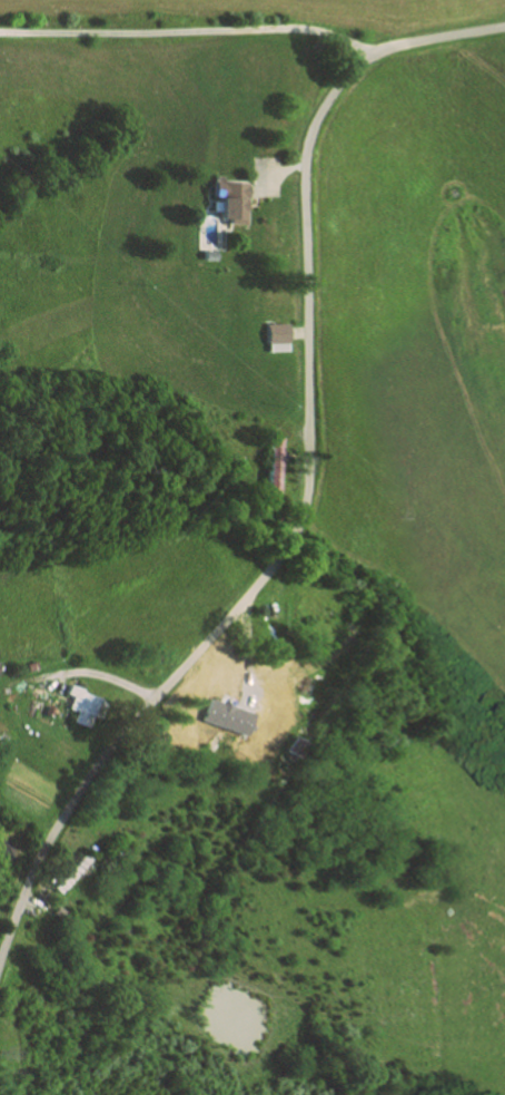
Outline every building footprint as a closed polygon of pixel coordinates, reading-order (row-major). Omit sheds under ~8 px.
[(242,224),(244,205),(244,190),(244,183),(217,182),(217,176),(210,175),(210,194),(216,195),(216,201),(210,201),(209,209),(214,211),(214,217),(216,217),(226,217),(225,223),(228,223),(242,224)] [(200,258),(201,250),(212,250),(211,260),(200,258)] [(285,350),(284,333),(284,322),(264,323),(265,351),(285,350)] [(277,495),(280,438),(270,437),(267,493),(277,495)] [(273,530),(276,525),(264,517),(260,522),(273,530)] [(34,669),(31,662),(22,665),(26,673),(34,669)] [(85,727),(89,716),(97,720),(103,702),(78,693),(79,688),(66,684),(62,693),(69,695),(65,707),(72,711),(69,722),(85,727)] [(250,714),(255,686),(268,688),(264,716),(250,714)] [(206,740),(228,705),(216,696),(192,731),(206,740)] [(50,715),(53,708),(46,705),(42,712),(50,715)] [(56,893),(90,857),(85,851),(50,888),(56,893)] [(49,912),(55,906),(62,912),(56,919),(49,912)]
